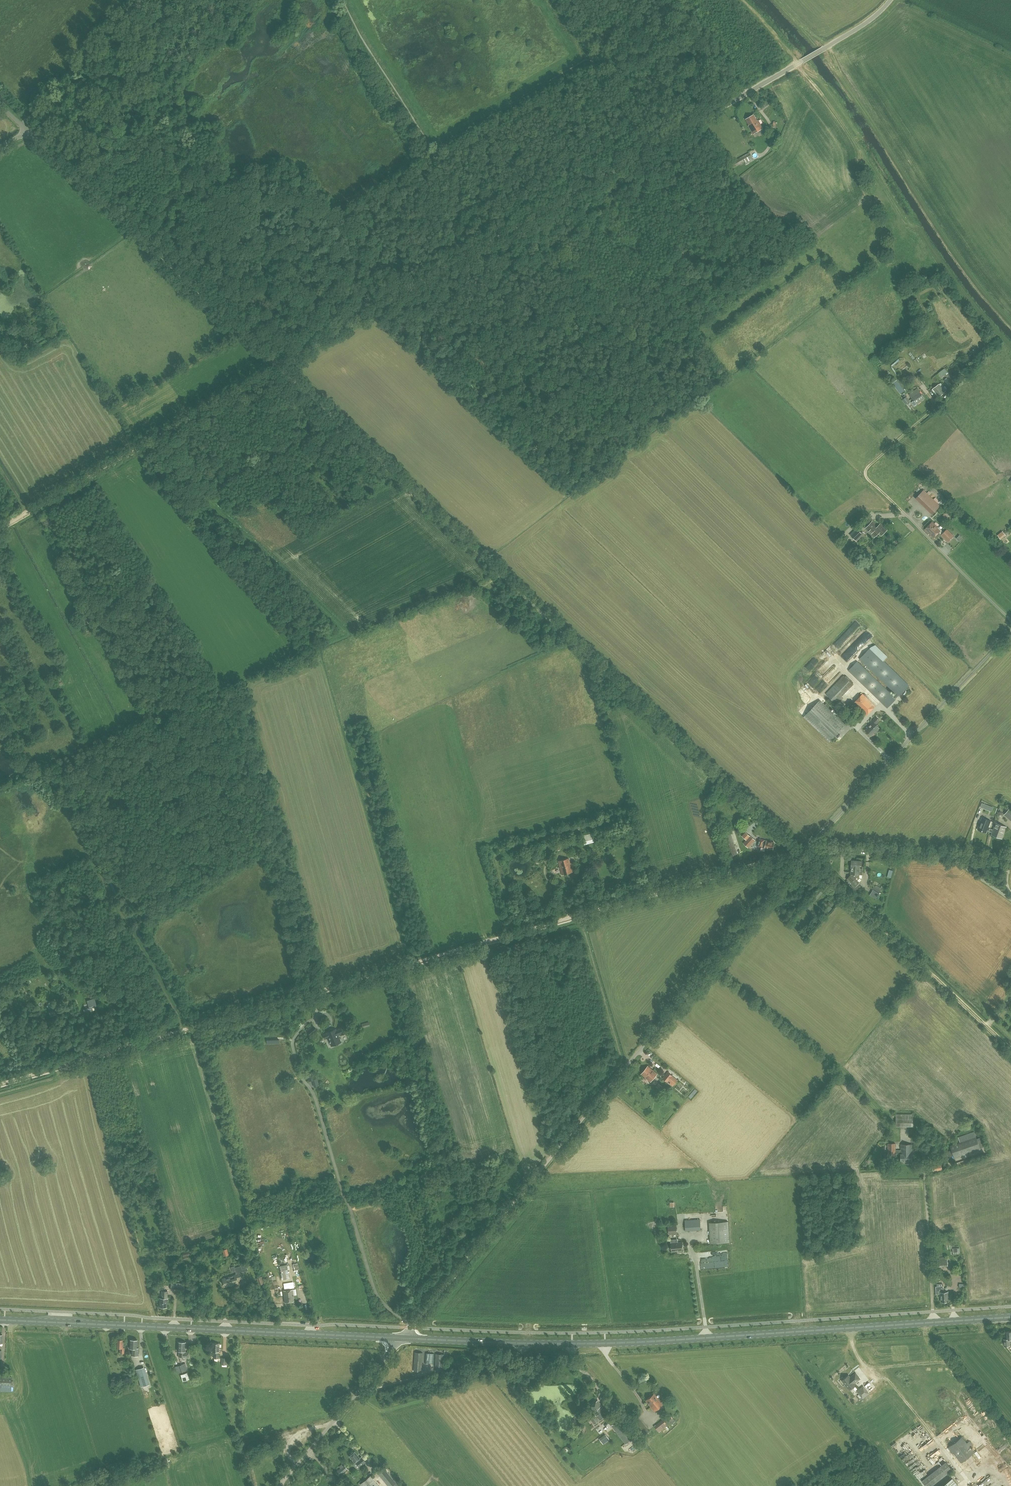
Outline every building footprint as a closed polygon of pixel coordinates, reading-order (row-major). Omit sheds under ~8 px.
[(757,121),(754,114),(746,119),(749,125),(748,126),(753,134),(763,128),(758,120),(757,121)] [(746,165),(754,160),(749,152),(730,164),(732,168),(744,162),(746,165)] [(901,394),(905,391),(906,391),(897,379),(892,383),(901,394)] [(947,390),(941,382),(939,384),(939,383),(932,388),(939,397),(945,392),(947,390)] [(917,405),(925,398),(919,391),(917,388),(909,394),(911,397),(917,405)] [(916,500),(931,515),(939,507),(924,492),(916,500)] [(878,526),(873,521),(865,528),(874,537),(879,533),(881,535),(887,530),(881,523),(878,526)] [(936,526),(932,522),(925,529),(933,537),(936,535),(938,532),(948,542),(954,536),(947,529),(944,532),(941,529),(936,525),(936,526)] [(859,530),(857,528),(850,535),(857,542),(865,533),(861,529),(859,530)] [(848,654),(840,658),(836,648),(831,650),(837,663),(842,661),(842,663),(851,659),(848,654)] [(898,696),(909,685),(870,648),(860,659),(898,696)] [(887,708),(896,699),(857,661),(849,670),(887,708)] [(837,705),(843,698),(842,696),(854,684),(844,675),(825,694),(837,705)] [(866,715),(876,706),(863,693),(853,703),(861,710),(856,715),(859,718),(864,713),(866,715)] [(830,741),(845,725),(820,700),(804,716),(830,741)] [(876,732),(880,728),(876,724),(879,720),(876,717),(870,723),(871,724),(865,730),(871,736),(875,731),(876,732)] [(986,833),(990,821),(982,818),(978,829),(986,833)] [(991,829),(990,832),(992,832),(991,834),(1002,839),(1006,827),(995,823),(993,829),(991,829)] [(751,836),(746,832),(742,836),(747,840),(751,836)] [(750,845),(755,840),(751,836),(747,840),(746,841),(750,845)] [(773,849),(774,843),(767,841),(767,840),(760,839),(758,846),(769,849),(769,848),(773,849)] [(570,863),(569,858),(558,861),(562,875),(572,872),(571,866),(574,865),(573,862),(570,863)] [(860,882),(858,881),(860,878),(859,877),(859,875),(863,875),(863,868),(860,868),(860,865),(862,866),(862,861),(860,861),(860,860),(851,860),(851,874),(846,879),(847,880),(846,881),(854,888),(856,891),(861,886),(858,884),(860,882)] [(882,888),(876,885),(875,887),(874,886),(871,890),(872,890),(871,893),(877,897),(882,888)] [(817,899),(824,891),(819,888),(813,895),(810,897),(804,905),(810,910),(813,907),(811,906),(817,899)] [(85,1013),(86,1014),(89,1013),(88,1010),(92,1008),(91,1005),(97,1003),(97,1001),(96,1001),(95,998),(87,1001),(88,1005),(83,1007),(85,1013)] [(52,1012),(50,1012),(51,1016),(60,1013),(58,1005),(50,1007),(52,1012)] [(311,1036),(318,1031),(313,1024),(306,1030),(311,1036)] [(346,1033),(344,1026),(340,1028),(336,1030),(336,1029),(323,1034),(325,1039),(328,1038),(331,1046),(341,1042),(338,1035),(341,1034),(341,1035),(346,1033)] [(651,1082),(658,1074),(648,1066),(641,1074),(651,1082)] [(673,1086),(678,1080),(673,1076),(673,1075),(668,1071),(663,1078),(668,1082),(669,1081),(671,1082),(669,1084),(673,1086)] [(314,1079),(312,1072),(306,1074),(309,1082),(312,1080),(314,1087),(319,1086),(317,1078),(314,1079)] [(977,1138),(976,1136),(975,1131),(961,1136),(958,1137),(960,1142),(950,1145),(951,1150),(947,1151),(949,1157),(953,1155),(954,1158),(981,1149),(980,1148),(985,1146),(982,1136),(977,1138)] [(896,1150),(896,1143),(888,1143),(888,1156),(896,1155),(896,1154),(901,1154),(901,1161),(912,1161),(912,1144),(901,1144),(901,1150),(896,1150)] [(700,1219),(685,1220),(686,1230),(700,1229),(700,1219)] [(711,1243),(730,1242),(729,1222),(710,1223),(711,1243)] [(669,1234),(677,1234),(677,1226),(668,1227),(669,1234)] [(680,1242),(679,1234),(672,1235),(672,1243),(680,1242)] [(672,1252),(683,1251),(682,1242),(671,1243),(672,1252)] [(728,1258),(728,1252),(704,1253),(705,1260),(728,1258)] [(938,1267),(948,1267),(947,1256),(937,1257),(938,1267)] [(229,1286),(232,1285),(232,1284),(238,1282),(237,1280),(245,1277),(243,1272),(244,1272),(243,1272),(248,1270),(246,1263),(240,1265),(240,1266),(235,1267),(236,1274),(222,1278),(225,1286),(228,1285),(229,1286)] [(283,1280),(290,1278),(288,1269),(287,1264),(280,1266),(281,1267),(283,1280)] [(273,1280),(268,1282),(270,1290),(279,1287),(278,1283),(274,1284),(273,1280)] [(184,1292),(184,1286),(185,1283),(175,1282),(174,1286),(174,1291),(184,1292)] [(944,1292),(943,1286),(936,1286),(936,1294),(941,1294),(941,1301),(949,1301),(948,1292),(944,1292)] [(285,1302),(294,1301),(293,1289),(283,1290),(285,1302)] [(168,1298),(168,1291),(161,1291),(161,1298),(160,1298),(159,1307),(167,1307),(168,1298)] [(125,1353),(125,1347),(123,1347),(124,1339),(117,1339),(117,1347),(120,1348),(120,1353),(125,1353)] [(131,1355),(138,1355),(139,1348),(137,1348),(137,1340),(130,1339),(130,1348),(132,1348),(131,1355)] [(189,1358),(190,1352),(186,1352),(186,1342),(178,1342),(177,1351),(179,1351),(179,1357),(189,1358)] [(421,1371),(423,1352),(415,1352),(414,1371),(421,1371)] [(443,1367),(444,1354),(436,1353),(435,1366),(443,1367)] [(229,1365),(230,1359),(227,1359),(227,1358),(221,1357),(221,1365),(222,1365),(222,1366),(226,1366),(226,1365),(229,1365)] [(180,1372),(188,1370),(185,1363),(178,1365),(180,1372)] [(150,1384),(144,1367),(136,1370),(141,1387),(150,1384)] [(847,1373),(842,1377),(846,1381),(845,1382),(848,1386),(854,1381),(853,1380),(859,1376),(855,1370),(849,1375),(847,1373)] [(183,1381),(190,1379),(188,1372),(181,1374),(183,1381)] [(12,1376),(0,1376),(0,1391),(11,1391),(12,1376)] [(861,1387),(856,1392),(859,1396),(865,1392),(861,1387)] [(969,1388),(964,1392),(977,1407),(982,1403),(979,1400),(969,1388)] [(654,1411),(663,1404),(654,1393),(646,1400),(654,1411)] [(594,1424),(608,1414),(601,1405),(602,1405),(598,1400),(589,1407),(593,1412),(588,1415),(594,1424)] [(642,1437),(650,1431),(635,1413),(628,1418),(642,1437)] [(672,1424),(676,1421),(670,1413),(654,1426),(659,1432),(667,1426),(666,1426),(671,1423),(672,1424)] [(626,1443),(634,1437),(619,1419),(612,1425),(626,1443)] [(919,1447),(927,1440),(921,1433),(913,1440),(919,1447)] [(606,1445),(612,1439),(608,1435),(602,1440),(606,1445)] [(967,1443),(962,1437),(949,1446),(949,1447),(948,1448),(951,1452),(952,1451),(961,1463),(974,1453),(970,1447),(973,1445),(970,1441),(967,1443)] [(640,1452),(646,1446),(644,1443),(637,1449),(640,1452)] [(931,1445),(921,1452),(924,1456),(934,1449),(931,1445)] [(875,1460),(880,1456),(875,1450),(870,1454),(875,1460)] [(360,1458),(355,1451),(349,1456),(354,1462),(352,1464),(357,1469),(366,1462),(361,1456),(360,1458)] [(952,1470),(946,1461),(922,1480),(926,1485),(932,1485),(952,1470)] [(339,1476),(346,1470),(348,1469),(344,1465),(336,1472),(339,1476)] [(397,1482),(383,1465),(376,1471),(388,1485),(400,1485),(397,1482)] [(379,1485),(370,1475),(360,1484),(362,1485),(379,1485)]
